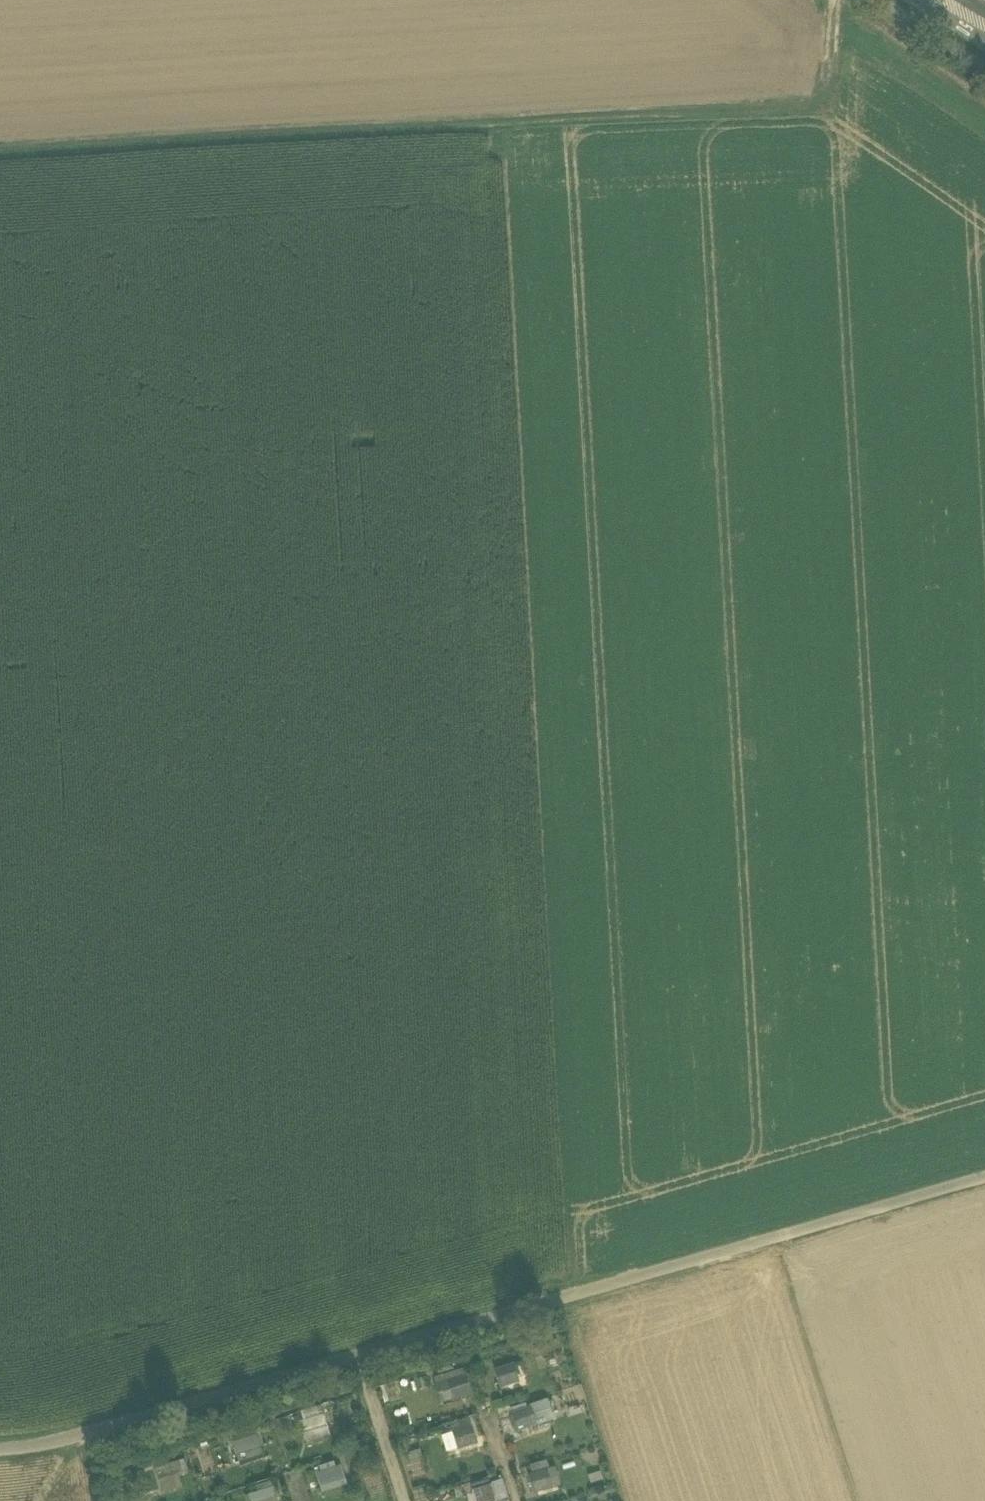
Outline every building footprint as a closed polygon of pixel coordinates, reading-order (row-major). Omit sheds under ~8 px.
[(492,1370),(498,1388),(516,1382),(510,1364),(492,1370)] [(463,1369),(433,1375),(438,1402),(468,1395),(463,1369)] [(514,1432),(553,1419),(546,1398),(507,1411),(514,1432)] [(305,1443),(329,1437),(321,1405),(296,1412),(305,1443)] [(454,1447),(472,1443),(466,1418),(449,1422),(454,1447)] [(236,1463),(262,1455),(256,1435),(230,1443),(236,1463)] [(312,1469),(320,1488),(344,1479),(336,1460),(312,1469)] [(159,1492),(180,1488),(178,1474),(186,1472),(184,1461),(155,1466),(159,1492)] [(554,1467),(546,1468),(545,1461),(525,1464),(529,1492),(557,1489),(554,1467)] [(472,1500),(497,1500),(507,1498),(501,1479),(468,1490),(472,1500)] [(270,1484),(246,1493),(249,1500),(277,1500),(270,1484)]
